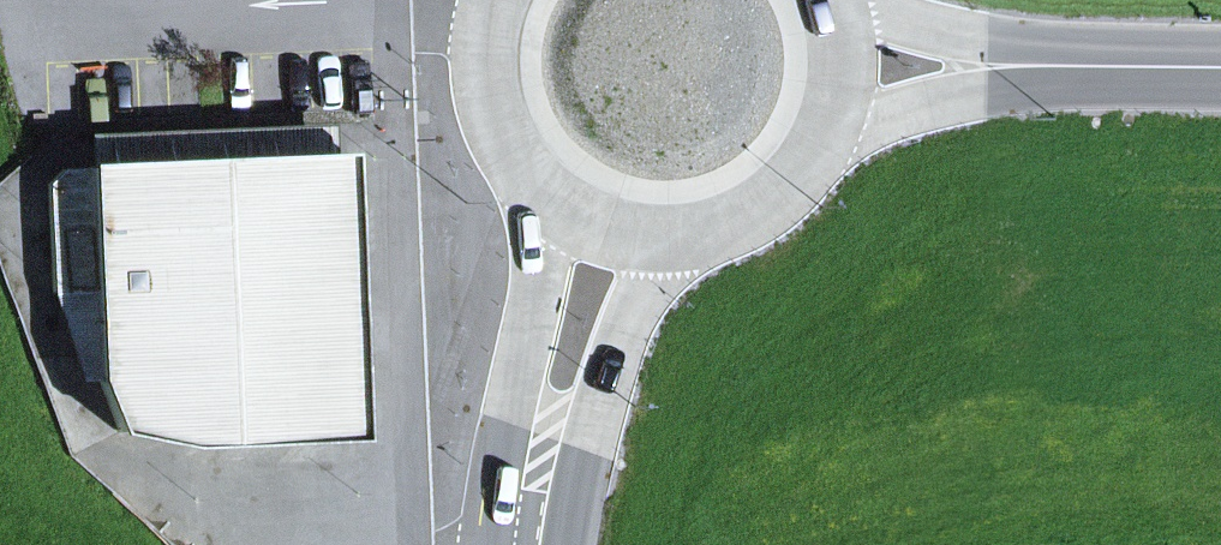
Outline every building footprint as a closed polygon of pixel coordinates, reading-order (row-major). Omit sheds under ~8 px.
[(332,124),(87,134),(89,168),(333,158),(332,124)] [(119,433),(189,446),(357,439),(345,157),(333,158),(89,168),(63,169),(48,184),(52,294),(94,292),(98,380),(119,433)]
